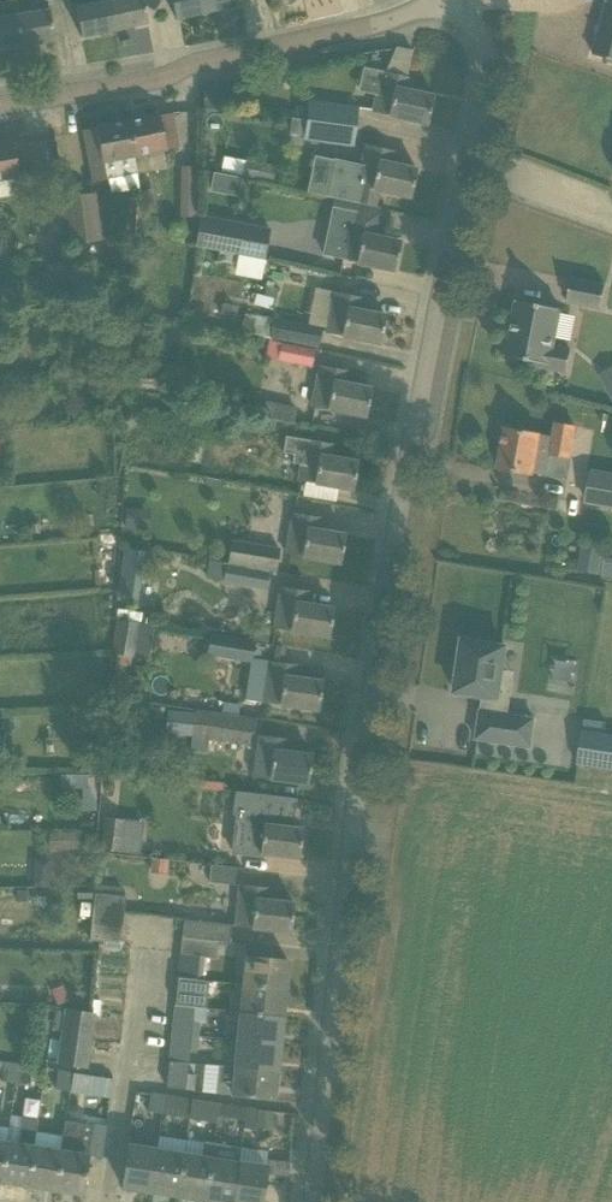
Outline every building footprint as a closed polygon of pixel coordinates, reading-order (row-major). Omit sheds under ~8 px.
[(13,48),(20,47),(15,15),(12,0),(0,0),(0,50),(13,48)] [(81,37),(114,30),(108,0),(76,0),(78,10),(75,10),(81,37)] [(114,30),(148,24),(143,0),(126,0),(108,0),(114,30)] [(175,18),(208,12),(206,0),(171,0),(175,18)] [(208,12),(241,5),(241,0),(206,0),(208,12)] [(600,53),(611,56),(611,6),(600,53)] [(48,9),(15,15),(20,47),(54,41),(50,18),(48,9)] [(373,112),(427,125),(433,97),(403,90),(406,77),(382,72),(376,96),(373,112)] [(203,91),(203,108),(220,108),(220,91),(203,91)] [(308,121),(356,128),(358,109),(310,102),(308,120),(308,121)] [(295,107),(292,121),(304,122),(306,108),(295,107)] [(127,122),(134,157),(178,148),(171,113),(127,122)] [(308,121),(305,140),(353,147),(356,128),(308,121)] [(108,180),(111,195),(138,189),(136,174),(137,174),(134,157),(127,122),(84,131),(94,182),(108,180)] [(18,195),(14,178),(30,175),(24,141),(0,145),(0,198),(18,195)] [(334,160),(326,197),(354,203),(374,208),(378,191),(387,193),(410,198),(417,170),(387,163),(390,151),(367,145),(362,166),(334,160)] [(223,158),(221,172),(242,176),(245,164),(245,162),(223,158)] [(245,164),(242,176),(272,183),(276,168),(246,160),(245,162),(245,164)] [(180,217),(196,218),(197,170),(181,169),(180,217)] [(53,198),(37,202),(43,226),(65,221),(59,197),(64,196),(61,185),(51,187),(53,198)] [(64,198),(71,245),(99,242),(93,194),(64,198)] [(327,231),(322,255),(394,271),(400,243),(374,237),(376,230),(378,230),(383,212),(333,200),(331,210),(351,214),(346,236),(327,231)] [(194,248),(264,262),(269,230),(214,220),(201,217),(194,248)] [(567,301),(601,307),(605,285),(572,279),(567,301)] [(18,287),(16,299),(34,302),(36,290),(18,287)] [(59,287),(55,298),(65,302),(70,291),(59,287)] [(326,327),(324,333),(380,344),(385,316),(356,310),(359,297),(332,292),(326,327)] [(526,363),(567,371),(571,350),(553,346),(561,309),(517,300),(506,356),(527,360),(526,363)] [(221,303),(218,314),(229,317),(232,305),(221,303)] [(274,317),(270,338),(319,347),(322,333),(323,326),(307,323),(299,322),(274,317)] [(167,321),(164,337),(175,340),(178,324),(167,321)] [(266,358),(311,368),(315,351),(269,343),(266,358)] [(342,412),(366,417),(371,389),(342,383),(344,371),(317,366),(309,407),(342,412)] [(598,376),(599,377),(611,400),(611,368),(598,376)] [(112,388),(102,388),(103,400),(112,400),(112,388)] [(533,473),(557,477),(561,456),(570,458),(576,427),(557,424),(555,437),(506,428),(499,468),(533,474),(533,473)] [(300,481),(353,490),(358,462),(329,457),(331,444),(307,440),(285,437),(282,454),(293,455),(292,464),(302,466),(300,481)] [(611,507),(611,477),(592,473),(586,502),(611,507)] [(116,482),(97,484),(98,499),(117,497),(116,482)] [(125,508),(124,529),(150,530),(151,510),(125,508)] [(287,555),(341,563),(345,535),(316,530),(318,517),(294,513),(287,555)] [(269,573),(274,573),(279,548),(231,540),(227,564),(269,573)] [(582,545),(577,571),(594,574),(600,575),(600,571),(604,549),(582,545)] [(117,593),(138,596),(146,550),(124,547),(117,593)] [(222,583),(266,591),(269,573),(227,564),(212,562),(208,579),(223,581),(222,583)] [(275,629),(329,637),(333,608),(304,604),(306,591),(282,587),(275,629)] [(116,665),(128,668),(131,657),(148,660),(154,626),(116,620),(111,655),(117,655),(116,665)] [(256,627),(254,641),(268,643),(270,629),(256,627)] [(206,656),(251,664),(254,645),(209,637),(206,656)] [(476,739),(530,747),(535,718),(506,714),(506,709),(507,709),(510,692),(505,691),(508,672),(502,671),(506,646),(463,640),(460,656),(459,656),(456,675),(458,675),(455,692),(484,696),(482,710),(480,710),(476,739)] [(554,661),(551,689),(572,692),(576,664),(554,661)] [(265,704),(318,711),(322,682),(292,678),(294,665),(270,662),(265,704)] [(167,711),(165,733),(193,736),(191,749),(206,751),(207,740),(221,743),(250,747),(252,733),(253,733),(255,719),(237,716),(222,714),(199,712),(196,711),(195,714),(167,711)] [(577,765),(578,765),(611,771),(611,735),(584,730),(582,730),(577,765)] [(254,777),(308,784),(312,756),(282,752),(284,739),(259,736),(254,777)] [(83,773),(82,791),(98,792),(99,774),(83,773)] [(234,815),(230,854),(258,857),(259,854),(276,856),(299,858),(302,830),(293,829),(296,798),(234,791),(232,815),(234,815)] [(98,849),(98,850),(119,853),(123,820),(102,817),(102,818),(98,849)] [(80,832),(48,833),(48,850),(80,849),(80,832)] [(31,834),(30,849),(46,850),(46,834),(31,834)] [(208,883),(234,885),(236,870),(210,868),(208,883)] [(237,927),(291,932),(294,904),(264,901),(265,888),(241,885),(237,927)] [(77,889),(77,900),(90,900),(90,889),(77,889)] [(93,912),(124,915),(125,897),(102,894),(95,893),(93,912)] [(124,915),(93,912),(91,926),(122,929),(124,915)] [(184,921),(182,937),(217,941),(217,942),(229,943),(231,925),(184,921)] [(121,943),(122,929),(91,926),(90,940),(121,943)] [(178,977),(202,980),(204,958),(216,959),(217,942),(217,941),(182,937),(178,977)] [(243,985),(285,989),(287,961),(246,957),(243,985)] [(175,1004),(206,1008),(209,982),(202,981),(202,980),(178,977),(175,1004)] [(240,1013),(282,1017),(285,989),(243,985),(240,1013)] [(63,986),(51,991),(57,1005),(69,1000),(63,986)] [(172,1033),(196,1036),(197,1022),(205,1023),(206,1008),(175,1004),(172,1033)] [(56,1063),(86,1068),(94,1016),(91,1015),(92,1014),(65,1010),(56,1063)] [(238,1040),(279,1044),(282,1017),(240,1013),(238,1040)] [(169,1061),(188,1063),(190,1051),(194,1052),(196,1036),(172,1033),(169,1061)] [(235,1067),(276,1072),(279,1044),(238,1040),(235,1067)] [(187,1075),(188,1063),(169,1061),(166,1088),(194,1091),(196,1076),(187,1075)] [(0,1082),(29,1086),(32,1067),(3,1063),(0,1082)] [(232,1096),(273,1100),(276,1072),(235,1067),(235,1068),(219,1066),(215,1094),(232,1096)] [(58,1070),(55,1090),(71,1092),(74,1073),(58,1070)] [(108,1094),(110,1078),(95,1076),(93,1095),(107,1097),(108,1094)] [(147,1112),(162,1114),(165,1095),(150,1093),(147,1112)] [(162,1114),(188,1118),(191,1099),(165,1095),(162,1114)] [(188,1118),(216,1122),(217,1118),(216,1118),(219,1103),(191,1099),(188,1118)] [(217,1118),(231,1121),(234,1106),(219,1103),(216,1118),(217,1118)] [(243,1128),(270,1131),(272,1112),(257,1110),(258,1109),(246,1108),(243,1128)] [(27,1187),(33,1146),(37,1121),(23,1119),(20,1144),(6,1142),(0,1179),(0,1183),(27,1187)] [(60,1152),(54,1191),(83,1196),(89,1156),(99,1158),(103,1125),(94,1124),(93,1125),(65,1121),(60,1150),(60,1152)] [(183,1155),(177,1196),(204,1200),(207,1179),(210,1159),(210,1158),(213,1143),(205,1141),(203,1158),(201,1157),(183,1155)] [(204,1200),(217,1201),(232,1201),(238,1164),(240,1150),(240,1147),(214,1143),(213,1143),(210,1158),(210,1159),(207,1179),(204,1200)] [(27,1187),(54,1191),(60,1150),(33,1146),(27,1187)] [(155,1150),(128,1146),(122,1187),(149,1191),(155,1150)] [(149,1191),(177,1196),(183,1155),(155,1150),(149,1191)] [(232,1201),(261,1201),(265,1174),(266,1166),(238,1161),(238,1164),(232,1201)]
